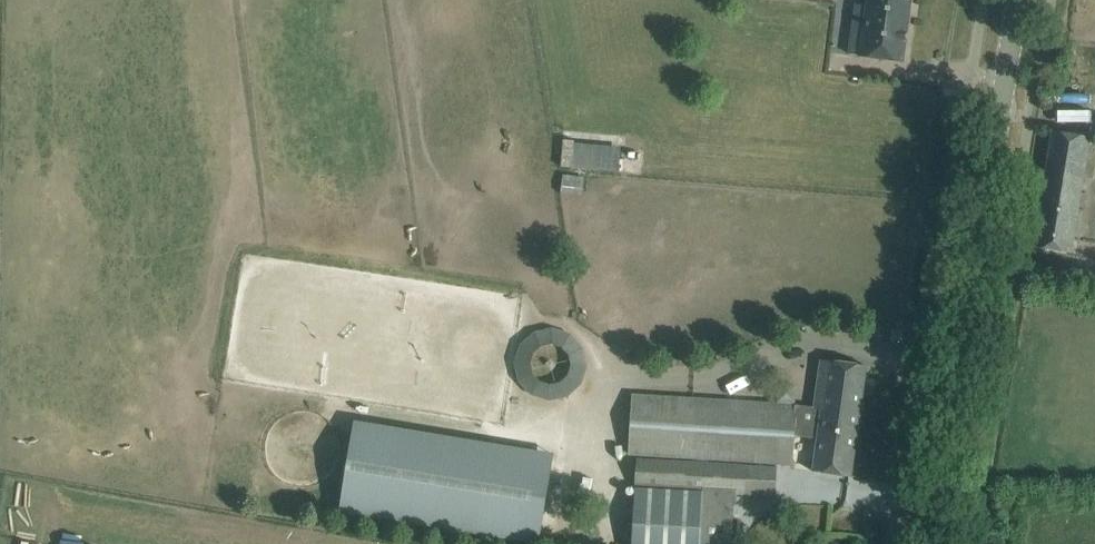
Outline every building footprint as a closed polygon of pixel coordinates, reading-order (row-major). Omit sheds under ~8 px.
[(860,57),(902,62),(910,0),(868,0),(867,6),(854,4),(847,55),(860,56),(860,57)] [(1052,132),(1033,247),(1071,253),(1089,138),(1052,132)] [(564,168),(622,169),(623,142),(565,141),(564,168)] [(586,177),(564,175),(562,193),(584,195),(586,177)] [(592,344),(532,324),(512,382),(573,403),(592,344)] [(632,396),(628,453),(792,464),(794,435),(818,439),(814,471),(850,476),(864,367),(820,361),(813,408),(795,406),(632,396)] [(352,421),(337,510),(535,543),(538,526),(527,524),(530,505),(520,503),(529,451),(352,421)] [(637,459),(633,543),(728,543),(735,493),(775,494),(777,472),(777,466),(637,459)]
